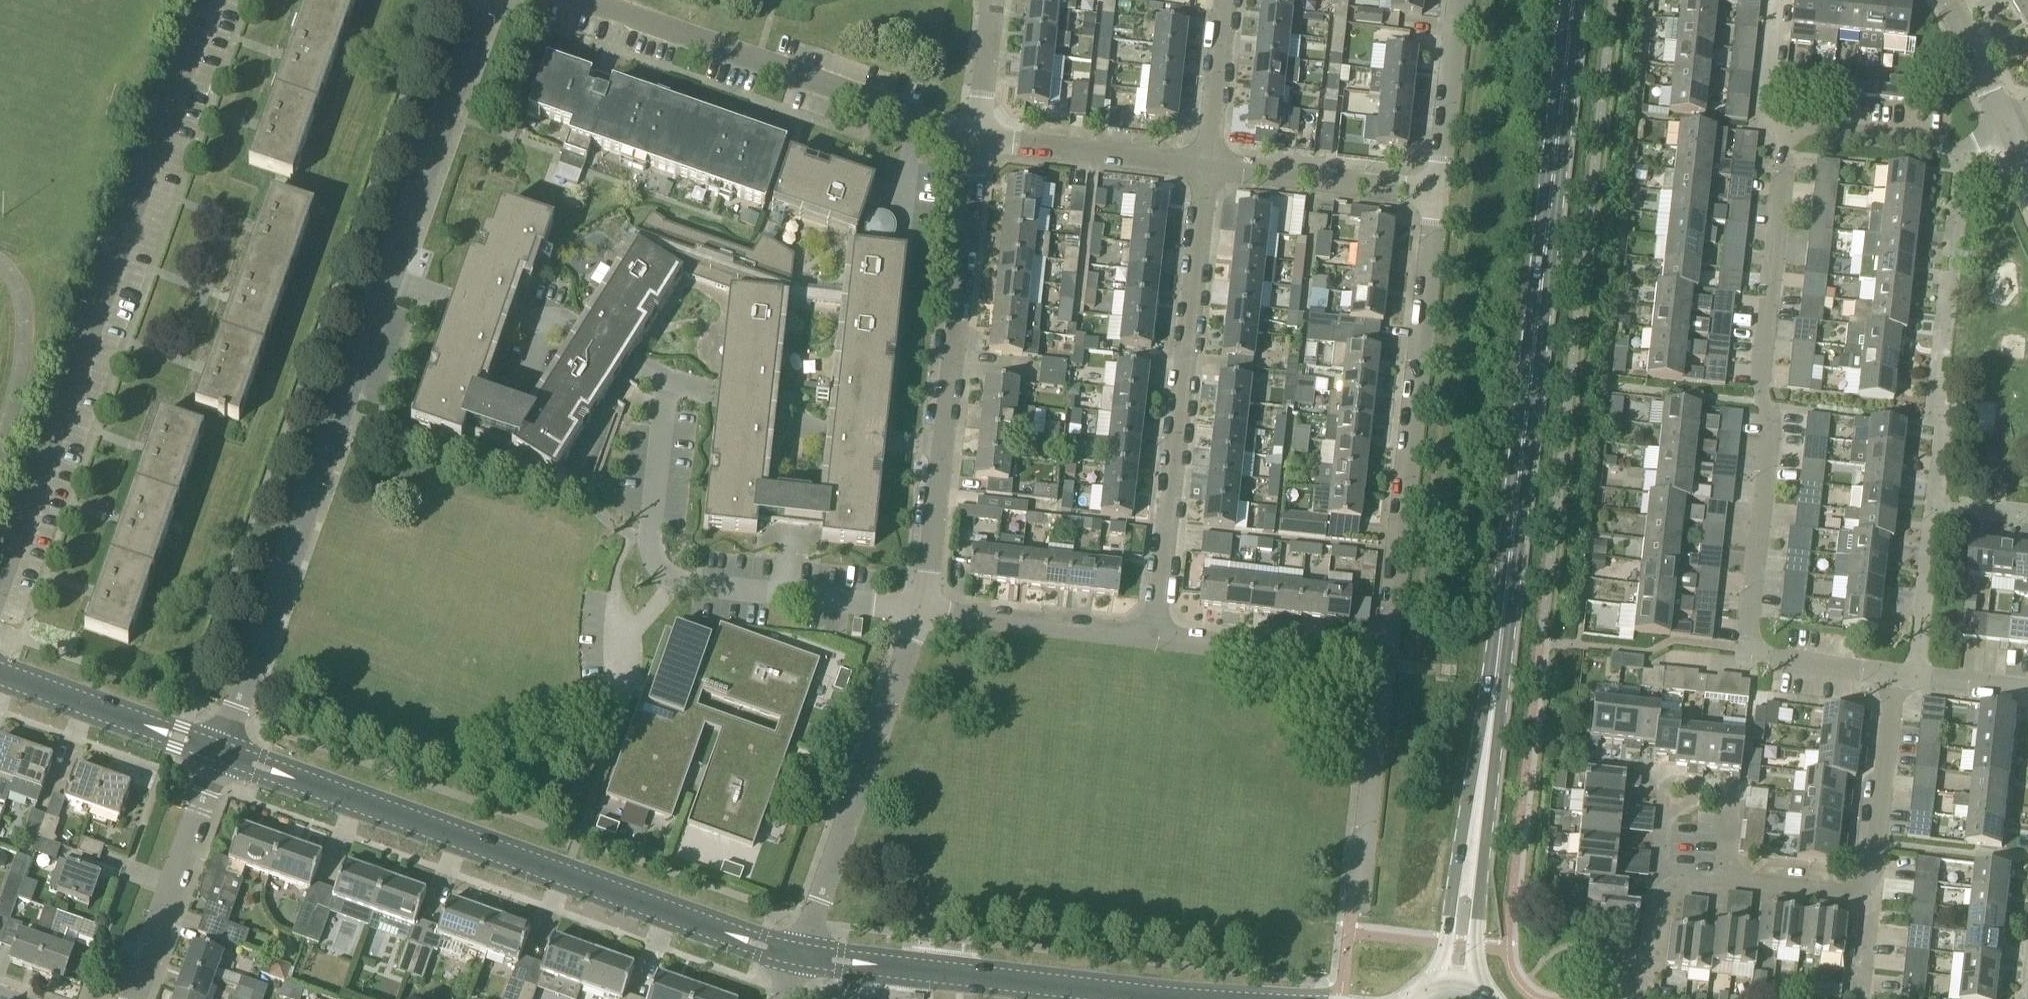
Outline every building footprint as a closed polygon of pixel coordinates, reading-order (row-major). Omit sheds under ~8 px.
[(307,1),(299,23),(343,38),(356,0),(307,0),(307,1)] [(1028,7),(1070,11),(1071,0),(1029,0),(1028,7)] [(1116,0),(1103,0),(1101,15),(1114,16),(1116,0)] [(1261,9),(1292,12),(1300,13),(1302,0),(1262,0),(1261,9)] [(1334,17),(1347,19),(1349,1),(1337,0),(1336,0),(1334,17)] [(1423,0),(1391,0),(1390,12),(1421,16),(1423,0)] [(1715,25),(1717,3),(1693,0),(1682,0),(1679,22),(1715,25)] [(1790,43),(1813,46),(1818,0),(1794,0),(1790,43)] [(1841,0),(1818,0),(1813,46),(1813,43),(1835,45),(1837,32),(1841,0)] [(1837,32),(1860,35),(1863,0),(1841,0),(1837,32)] [(1860,35),(1882,38),(1886,2),(1867,0),(1863,0),(1860,35)] [(2026,23),(2027,21),(2027,0),(2013,0),(2012,1),(2013,2),(2026,23)] [(1886,2),(1882,38),(1906,40),(1910,5),(1886,2)] [(1028,7),(1025,31),(1056,34),(1067,36),(1070,11),(1028,7)] [(1381,25),(1383,11),(1357,8),(1356,22),(1381,25)] [(1261,9),(1258,33),(1289,36),(1292,12),(1261,9)] [(1101,15),(1100,26),(1113,27),(1114,16),(1101,15)] [(1334,17),(1331,42),(1344,43),(1347,19),(1334,17)] [(1735,18),(1734,27),(1757,30),(1758,21),(1735,18)] [(1677,43),(1677,44),(1712,48),(1715,25),(1679,22),(1667,20),(1664,42),(1677,43)] [(1154,45),(1185,48),(1187,24),(1156,21),(1154,45)] [(299,23),(290,50),(274,93),(318,108),(343,38),(299,23)] [(1111,40),(1113,27),(1100,26),(1099,39),(1111,40)] [(1023,54),(1053,57),(1054,47),(1069,49),(1070,36),(1067,36),(1056,34),(1025,31),(1023,54)] [(1256,56),(1286,60),(1289,37),(1289,36),(1258,33),(1256,56)] [(1110,52),(1111,40),(1099,39),(1097,51),(1110,52)] [(1732,50),(1755,53),(1756,43),(1733,41),(1732,50)] [(1343,55),(1344,43),(1331,42),(1330,53),(1343,55)] [(1712,48),(1677,44),(1674,67),(1709,71),(1712,48)] [(1151,69),(1182,72),(1185,48),(1154,45),(1151,69)] [(1384,72),(1415,76),(1417,51),(1387,48),(1384,72)] [(1097,51),(1096,63),(1109,64),(1110,52),(1097,51)] [(1341,66),(1343,55),(1330,53),(1329,65),(1341,66)] [(1020,78),(1051,82),(1060,83),(1063,59),(1053,57),(1023,54),(1020,78)] [(1256,56),(1253,80),(1284,84),(1286,60),(1256,56)] [(546,60),(529,109),(528,111),(547,118),(572,127),(569,137),(559,165),(582,173),(592,145),(764,205),(786,144),(612,83),(610,89),(589,82),(591,76),(546,60)] [(1107,76),(1109,64),(1096,63),(1095,75),(1107,76)] [(1730,64),(1729,73),(1752,75),(1753,66),(1730,64)] [(1327,77),(1340,78),(1341,66),(1329,65),(1327,77)] [(1709,71),(1674,67),(1671,89),(1707,93),(1709,71)] [(1148,93),(1179,97),(1182,72),(1151,69),(1148,93)] [(1381,96),(1412,100),(1415,76),(1384,72),(1372,71),(1369,94),(1381,96)] [(1095,75),(1093,86),(1106,88),(1107,76),(1095,75)] [(1797,89),(1799,76),(1786,75),(1784,88),(1797,89)] [(1326,89),(1339,90),(1340,78),(1327,77),(1326,89)] [(1809,77),(1808,90),(1821,92),(1822,79),(1809,77)] [(1876,98),(1887,99),(1908,102),(1911,80),(1890,77),(1889,87),(1877,85),(1876,98)] [(1051,82),(1020,78),(1017,102),(1048,106),(1051,82)] [(1253,80),(1250,105),(1281,108),(1284,84),(1253,80)] [(1845,81),(1832,80),(1830,93),(1843,94),(1845,81)] [(1855,83),(1853,95),(1866,97),(1867,84),(1855,83)] [(1069,116),(1085,117),(1089,86),(1073,84),(1069,116)] [(1105,100),(1106,88),(1093,86),(1092,98),(1105,100)] [(1750,89),(1728,86),(1727,95),(1749,98),(1750,89)] [(1325,101),(1337,102),(1339,90),(1326,89),(1325,101)] [(1707,93),(1671,89),(1669,112),(1704,116),(1707,93)] [(1137,116),(1146,117),(1176,121),(1179,97),(1148,93),(1139,92),(1137,116)] [(274,93),(261,132),(249,164),(293,180),(318,108),(274,93)] [(1409,124),(1412,100),(1381,96),(1378,121),(1409,124)] [(1103,112),(1105,100),(1092,98),(1091,111),(1103,112)] [(1323,113),(1336,114),(1337,102),(1325,101),(1323,113)] [(1247,129),(1256,130),(1254,145),(1284,148),(1286,138),(1278,137),(1281,108),(1250,105),(1247,129)] [(1748,112),(1725,109),(1724,119),(1747,121),(1748,112)] [(1110,112),(1108,130),(1120,131),(1122,114),(1110,112)] [(1323,113),(1322,125),(1335,126),(1336,114),(1323,113)] [(1409,124),(1378,121),(1376,144),(1406,148),(1409,124)] [(1322,125),(1321,138),(1333,139),(1335,126),(1322,125)] [(1727,131),(1680,126),(1677,149),(1724,155),(1727,131)] [(1331,154),(1333,139),(1321,138),(1319,153),(1331,154)] [(1733,147),(1732,156),(1755,158),(1756,149),(1733,147)] [(1724,155),(1677,149),(1674,172),(1710,176),(1752,181),(1754,172),(1731,169),(1732,163),(1724,162),(1724,155)] [(511,447),(556,475),(575,446),(583,433),(576,429),(582,420),(589,424),(590,422),(583,417),(589,408),(596,412),(614,385),(607,380),(612,372),(620,375),(621,373),(614,368),(620,359),(627,364),(635,351),(635,350),(683,275),(730,292),(720,380),(720,381),(718,396),(727,397),(725,406),(717,406),(717,410),(725,410),(724,421),(716,420),(714,435),(706,510),(714,511),(712,528),(721,529),(756,533),(758,521),(758,517),(759,513),(767,441),(770,411),(773,387),(773,384),(782,301),(789,302),(789,299),(841,305),(847,306),(838,394),(835,422),(832,448),(823,528),(822,540),(854,543),(863,544),(865,528),(876,529),(884,454),(885,449),(886,439),(878,438),(879,427),(887,428),(887,427),(887,425),(879,424),(880,413),(889,414),(890,400),(906,253),(886,251),(886,249),(886,247),(886,245),(892,240),(896,233),(894,234),(890,233),(881,220),(883,216),(883,214),(876,214),(869,218),(867,217),(865,217),(863,216),(875,183),(790,154),(773,204),(849,230),(855,232),(848,295),(842,295),(790,289),(794,256),(763,236),(752,254),(664,223),(665,222),(651,213),(630,246),(631,246),(636,250),(590,323),(575,347),(574,348),(562,367),(511,447)] [(1840,163),(1817,160),(1814,184),(1837,186),(1840,163)] [(1885,191),(1921,195),(1923,172),(1888,168),(1885,191)] [(1660,192),(1660,194),(1707,199),(1710,176),(1674,172),(1665,170),(1663,192),(1660,192)] [(1009,181),(1006,206),(1039,210),(1041,185),(1009,181)] [(1837,186),(1814,184),(1812,206),(1835,209),(1837,186)] [(1072,188),(1070,208),(1069,213),(1083,215),(1086,190),(1072,188)] [(1105,208),(1106,192),(1097,191),(1095,207),(1105,208)] [(1918,218),(1921,195),(1885,191),(1882,208),(1871,206),(1871,213),(1918,218)] [(1750,204),(1751,194),(1728,192),(1727,201),(1750,204)] [(271,193),(245,264),(289,280),(314,208),(271,193)] [(1706,207),(1707,199),(1660,194),(1657,215),(1669,216),(1669,217),(1705,221),(1747,226),(1748,217),(1726,215),(1727,209),(1706,207)] [(1134,220),(1165,224),(1168,199),(1136,195),(1134,220)] [(1036,234),(1039,210),(1006,206),(1003,230),(1036,234)] [(1239,206),(1236,231),(1267,235),(1270,210),(1239,206)] [(491,356),(500,331),(509,304),(519,277),(526,280),(535,252),(543,255),(552,228),(553,225),(507,209),(501,207),(500,210),(508,212),(505,219),(504,223),(496,220),(492,234),(485,232),(476,259),(470,257),(459,287),(458,291),(454,301),(462,304),(458,314),(451,311),(450,314),(457,317),(454,327),(446,324),(441,338),(416,410),(424,412),(419,428),(428,431),(461,443),(466,430),(491,356)] [(1361,221),(1378,223),(1379,211),(1351,207),(1349,220),(1361,222),(1361,221)] [(1083,215),(1069,213),(1068,226),(1082,227),(1083,215)] [(1918,218),(1871,213),(1868,235),(1916,240),(1918,218)] [(1308,227),(1320,228),(1326,229),(1327,219),(1309,217),(1308,227)] [(1666,240),(1702,244),(1715,245),(1717,231),(1704,230),(1705,221),(1669,217),(1666,240)] [(1131,245),(1162,249),(1165,224),(1134,220),(1131,245)] [(1810,220),(1809,229),(1832,231),(1833,222),(1810,220)] [(1394,225),(1378,223),(1361,221),(1361,222),(1358,246),(1391,250),(1394,225)] [(1092,225),(1091,241),(1101,242),(1103,226),(1092,225)] [(1036,234),(1003,230),(1000,255),(1033,259),(1047,261),(1050,236),(1036,234)] [(1233,256),(1265,260),(1267,235),(1236,231),(1233,256)] [(1332,234),(1329,234),(1318,232),(1316,246),(1331,248),(1332,234)] [(1916,240),(1868,235),(1864,235),(1852,234),(1849,256),(1913,263),(1916,240)] [(1722,246),(1745,249),(1746,240),(1723,237),(1722,246)] [(1700,267),(1702,244),(1666,240),(1656,239),(1654,261),(1664,262),(1664,263),(1700,267)] [(1101,242),(1091,241),(1089,257),(1100,258),(1101,242)] [(1808,242),(1807,251),(1829,254),(1830,245),(1808,242)] [(1128,270),(1159,274),(1162,249),(1131,245),(1130,247),(1123,246),(1120,267),(1128,268),(1128,270)] [(1331,248),(1316,246),(1315,259),(1329,261),(1331,248)] [(1358,246),(1356,271),(1388,274),(1391,250),(1358,246)] [(1293,263),(1303,264),(1305,248),(1295,247),(1293,263)] [(1065,249),(1063,262),(1077,263),(1079,250),(1065,249)] [(1033,259),(1000,255),(998,279),(1030,283),(1033,259)] [(1233,256),(1231,281),(1262,285),(1265,260),(1233,256)] [(1913,263),(1849,256),(1849,257),(1861,258),(1859,280),(1873,282),(1910,287),(1913,263)] [(1721,260),(1720,269),(1742,272),(1743,262),(1721,260)] [(1063,262),(1062,274),(1076,276),(1077,263),(1063,262)] [(1302,280),(1303,264),(1293,263),(1292,279),(1302,280)] [(1664,263),(1661,285),(1692,290),(1697,290),(1700,267),(1664,263)] [(221,335),(264,350),(289,280),(245,264),(221,335)] [(1804,275),(1827,277),(1828,268),(1805,266),(1804,275)] [(1125,295),(1156,299),(1159,274),(1128,270),(1125,295)] [(1385,299),(1388,274),(1356,271),(1353,295),(1385,299)] [(1087,274),(1085,290),(1096,291),(1098,276),(1087,274)] [(1827,277),(1804,275),(1802,297),(1824,300),(1827,277)] [(1327,278),(1313,277),(1311,290),(1326,292),(1327,278)] [(1030,283),(998,279),(995,304),(1027,308),(1030,283)] [(1231,281),(1228,306),(1259,310),(1262,285),(1231,281)] [(1873,282),(1870,305),(1908,309),(1910,287),(1873,282)] [(1741,285),(1718,283),(1717,292),(1740,295),(1741,285)] [(1657,285),(1654,308),(1690,312),(1732,317),(1733,307),(1711,305),(1711,300),(1691,298),(1692,290),(1661,285),(1657,285)] [(1288,313),(1298,314),(1301,289),(1291,288),(1288,313)] [(1096,291),(1085,290),(1082,311),(1094,313),(1096,291)] [(1122,320),(1154,323),(1156,299),(1125,295),(1122,320)] [(1309,314),(1307,329),(1363,335),(1364,321),(1383,323),(1385,299),(1353,295),(1350,317),(1339,316),(1339,318),(1309,314)] [(1799,320),(1817,322),(1822,323),(1824,300),(1802,297),(1799,320)] [(1059,298),(1058,311),(1073,313),(1074,299),(1059,298)] [(1908,309),(1870,305),(1855,303),(1853,320),(1848,319),(1848,326),(1901,332),(1905,332),(1908,309)] [(995,304),(992,328),(1039,333),(1041,309),(1027,308),(995,304)] [(1228,306),(1225,331),(1256,334),(1259,310),(1228,306)] [(1689,320),(1690,312),(1654,308),(1652,331),(1687,335),(1730,340),(1731,330),(1708,328),(1709,323),(1689,320)] [(1071,325),(1073,313),(1058,311),(1056,324),(1071,325)] [(1288,313),(1286,328),(1296,329),(1298,314),(1288,313)] [(1154,323),(1122,320),(1119,345),(1151,348),(1154,323)] [(1817,329),(1817,322),(1799,320),(1794,320),(1792,342),(1823,345),(1825,331),(1817,329)] [(1848,326),(1845,348),(1898,353),(1901,332),(1848,326)] [(1039,333),(992,328),(989,353),(1022,356),(1024,340),(1039,341),(1040,334),(1039,333)] [(1331,370),(1344,372),(1377,375),(1380,350),(1361,348),(1363,335),(1307,329),(1305,342),(1334,345),(1331,370)] [(1256,334),(1225,331),(1222,356),(1254,359),(1256,334)] [(1652,331),(1649,353),(1685,357),(1727,362),(1728,353),(1706,350),(1706,348),(1686,345),(1687,335),(1652,331)] [(1086,335),(1076,334),(1075,334),(1075,338),(1074,342),(1073,348),(1085,349),(1086,336),(1086,335)] [(239,422),(264,350),(221,335),(195,406),(219,415),(218,418),(224,420),(226,417),(239,422)] [(1792,342),(1790,365),(1823,368),(1823,360),(1814,359),(1815,345),(1823,346),(1823,345),(1792,342)] [(1085,349),(1073,348),(1072,366),(1083,367),(1085,349)] [(1860,372),(1896,376),(1898,353),(1845,348),(1844,357),(1861,359),(1860,372)] [(1615,349),(1614,361),(1626,362),(1628,350),(1615,349)] [(1683,369),(1685,357),(1649,353),(1646,376),(1725,386),(1726,376),(1703,374),(1704,371),(1683,369)] [(1288,357),(1286,373),(1297,375),(1299,358),(1288,357)] [(1042,359),(1040,372),(1066,376),(1067,361),(1042,359)] [(1114,389),(1146,393),(1149,368),(1117,365),(1114,389)] [(1820,393),(1822,382),(1823,368),(1790,365),(1787,390),(1810,392),(1820,393)] [(1066,376),(1040,372),(1039,386),(1064,388),(1066,376)] [(1344,372),(1342,396),(1374,400),(1377,375),(1344,372)] [(1860,372),(1857,396),(1893,400),(1896,376),(1860,372)] [(1284,389),(1295,390),(1296,377),(1297,375),(1286,373),(1284,389)] [(1217,401),(1248,405),(1251,380),(1220,376),(1217,401)] [(1295,390),(1315,393),(1316,379),(1296,377),(1295,390)] [(986,380),(983,405),(1016,409),(1019,384),(986,380)] [(1146,393),(1114,389),(1102,388),(1099,413),(1111,415),(1143,418),(1146,393)] [(1295,390),(1294,403),(1313,405),(1315,393),(1295,390)] [(816,401),(828,402),(829,393),(817,391),(816,394),(816,401)] [(1327,419),(1372,424),(1374,400),(1342,396),(1330,394),(1327,419)] [(1214,426),(1246,430),(1248,405),(1217,401),(1214,426)] [(517,413),(485,402),(477,426),(475,433),(506,444),(508,437),(517,413)] [(1699,417),(1700,408),(1664,404),(1662,427),(1697,431),(1717,434),(1718,424),(1719,419),(1699,417)] [(1014,433),(1032,435),(1035,411),(1016,409),(983,405),(981,429),(1014,433)] [(1082,412),(1072,411),(1070,426),(1080,427),(1082,412)] [(1610,411),(1609,422),(1622,423),(1623,412),(1610,411)] [(160,415),(135,487),(179,502),(204,430),(160,415)] [(1108,439),(1140,443),(1143,418),(1111,415),(1108,439)] [(1276,417),(1274,433),(1284,434),(1286,418),(1276,417)] [(1324,443),(1336,444),(1369,449),(1372,424),(1327,419),(1324,443)] [(1867,445),(1903,449),(1905,425),(1870,421),(1855,419),(1853,430),(1869,432),(1867,445)] [(1045,423),(1044,436),(1064,439),(1065,425),(1045,423)] [(1741,427),(1718,424),(1717,434),(1740,436),(1741,427)] [(1211,451),(1243,455),(1246,430),(1214,426),(1211,451)] [(1296,426),(1294,440),(1309,442),(1311,428),(1296,426)] [(1697,431),(1662,427),(1659,450),(1695,454),(1737,459),(1738,450),(1716,447),(1716,445),(1696,443),(1697,431)] [(981,429),(978,454),(1011,457),(1014,433),(981,429)] [(1804,439),(1827,441),(1828,432),(1805,430),(1804,439)] [(1283,450),(1284,434),(1274,433),(1272,449),(1283,450)] [(1057,450),(1063,451),(1064,439),(1044,436),(1043,449),(1057,450)] [(1137,468),(1140,443),(1108,439),(1105,464),(1137,468)] [(1802,462),(1825,464),(1827,441),(1804,439),(1802,462)] [(1309,442),(1294,440),(1293,452),(1307,454),(1309,442)] [(1902,457),(1903,449),(1867,445),(1852,443),(1850,453),(1866,455),(1865,468),(1900,471),(1901,469),(1905,469),(1907,458),(1902,457)] [(1068,444),(1066,460),(1077,461),(1079,445),(1068,444)] [(1336,444),(1334,468),(1334,469),(1366,473),(1369,449),(1336,444)] [(1695,454),(1659,450),(1657,472),(1692,476),(1735,481),(1736,472),(1713,470),(1713,468),(1694,465),(1695,454)] [(1243,455),(1211,451),(1209,476),(1240,479),(1243,455)] [(986,494),(1006,496),(1010,496),(1012,482),(1008,482),(1011,457),(978,454),(975,478),(988,480),(986,494)] [(1077,461),(1066,460),(1064,476),(1075,477),(1077,461)] [(1103,489),(1134,493),(1137,468),(1105,464),(1103,489)] [(1269,483),(1279,484),(1280,467),(1271,466),(1269,483)] [(1316,466),(1313,491),(1363,497),(1366,473),(1334,469),(1334,468),(1316,466)] [(1862,490),(1898,493),(1900,471),(1865,468),(1862,490)] [(1692,476),(1657,472),(1654,495),(1690,499),(1692,476)] [(1299,476),(1285,474),(1284,488),(1298,489),(1299,476)] [(1799,483),(1822,486),(1823,477),(1800,474),(1799,483)] [(1209,476),(1206,501),(1237,504),(1240,479),(1209,476)] [(1277,500),(1279,484),(1269,483),(1267,499),(1277,500)] [(1797,506),(1820,509),(1822,486),(1799,483),(1797,506)] [(1056,501),(1058,487),(1034,485),(1033,498),(1056,501)] [(179,502),(135,487),(110,557),(154,573),(179,502)] [(1852,488),(1849,512),(1895,516),(1898,493),(1862,490),(1852,488)] [(1134,493),(1103,489),(1100,514),(1131,518),(1134,493)] [(1324,539),(1327,518),(1361,522),(1363,497),(1313,491),(1310,516),(1281,513),(1279,534),(1324,539)] [(811,496),(777,492),(774,519),(774,520),(807,523),(811,496)] [(1709,501),(1709,502),(1727,504),(1732,504),(1733,495),(1710,492),(1709,501)] [(1074,495),(1063,494),(1061,510),(1072,512),(1074,495)] [(1646,517),(1682,521),(1702,524),(1725,527),(1726,517),(1703,515),(1704,510),(1684,508),(1685,500),(1690,500),(1690,499),(1654,495),(1649,494),(1646,517)] [(1002,511),(1026,514),(1027,514),(1028,503),(978,498),(977,508),(1002,511)] [(1206,501),(1203,526),(1235,529),(1237,504),(1206,501)] [(1273,534),(1276,508),(1266,507),(1264,533),(1273,534)] [(977,508),(975,519),(1001,521),(1002,511),(977,508)] [(1857,536),(1888,540),(1893,540),(1895,516),(1849,512),(1845,511),(1844,522),(1858,523),(1857,536)] [(1026,514),(1025,524),(1042,525),(1043,516),(1027,514),(1026,514)] [(1075,519),(1060,517),(1059,528),(1074,530),(1075,519)] [(1644,539),(1679,544),(1682,521),(1646,517),(1644,539)] [(1074,530),(1099,533),(1100,522),(1075,519),(1074,530)] [(1789,529),(1812,531),(1817,531),(1818,523),(1795,520),(1794,529),(1790,528),(1789,529)] [(1110,523),(1109,533),(1125,535),(1126,525),(1110,523)] [(1787,551),(1810,553),(1812,531),(1789,529),(1787,551)] [(1203,534),(1201,556),(1229,559),(1232,537),(1203,534)] [(1835,556),(1849,558),(1885,561),(1888,540),(1857,536),(1837,534),(1835,556)] [(997,551),(993,582),(1018,585),(1021,554),(1024,540),(999,537),(997,551)] [(1701,537),(1700,546),(1722,549),(1723,540),(1701,537)] [(1257,540),(1241,538),(1240,548),(1256,550),(1257,540)] [(1641,562),(1677,567),(1720,572),(1721,563),(1698,560),(1699,557),(1678,555),(1679,544),(1644,539),(1641,562)] [(1257,540),(1256,550),(1272,552),(1273,541),(1257,540)] [(1969,576),(1994,579),(1997,543),(1973,541),(1969,576)] [(1306,545),(1290,543),(1289,554),(1305,556),(1306,545)] [(1994,579),(2016,581),(2020,546),(1997,543),(1994,579)] [(1306,545),(1305,556),(1321,558),(1322,547),(1306,545)] [(2020,546),(2016,581),(2015,595),(2027,596),(2027,547),(2020,546)] [(972,549),(971,558),(968,580),(993,582),(997,551),(972,549)] [(1341,549),(1339,559),(1355,561),(1356,551),(1341,549)] [(1021,554),(1018,585),(1043,588),(1046,557),(1021,554)] [(128,645),(154,573),(110,557),(85,629),(128,645)] [(1046,557),(1043,588),(1068,591),(1071,560),(1046,557)] [(1847,580),(1883,584),(1885,561),(1849,558),(1847,580)] [(1071,560),(1068,591),(1093,594),(1096,563),(1071,560)] [(1639,586),(1675,590),(1694,592),(1717,595),(1718,586),(1696,583),(1696,578),(1676,575),(1677,567),(1641,562),(1639,586)] [(1096,563),(1093,594),(1118,597),(1122,566),(1096,563)] [(1786,565),(1785,574),(1807,576),(1808,567),(1786,565)] [(1202,575),(1200,594),(1199,606),(1223,609),(1227,578),(1202,575)] [(1227,578),(1223,609),(1248,612),(1252,581),(1227,578)] [(1847,580),(1845,603),(1880,606),(1883,584),(1847,580)] [(1252,581),(1248,612),(1272,615),(1276,583),(1252,581)] [(1276,583),(1272,615),(1298,618),(1301,586),(1276,583)] [(1323,620),(1326,589),(1301,586),(1298,618),(1323,620)] [(1675,590),(1639,586),(1636,608),(1672,612),(1715,617),(1716,608),(1693,606),(1693,600),(1674,598),(1675,590)] [(1783,587),(1782,596),(1805,598),(1806,589),(1783,587)] [(1326,589),(1323,620),(1348,623),(1352,592),(1326,589)] [(1805,598),(1782,596),(1779,620),(1802,623),(1805,598)] [(1880,606),(1845,603),(1829,601),(1828,612),(1844,614),(1842,627),(1878,631),(1880,606)] [(1672,612),(1636,608),(1634,632),(1669,636),(1689,638),(1712,641),(1713,631),(1691,629),(1691,626),(1671,624),(1672,612)] [(1978,638),(1988,639),(1990,616),(1980,615),(1978,638)] [(1990,616),(1988,639),(2010,642),(2012,619),(1990,616)] [(2027,644),(2027,620),(2012,619),(2010,642),(2027,644)] [(852,635),(861,636),(863,621),(853,620),(852,635)] [(643,696),(609,792),(671,815),(705,720),(724,727),(690,821),(753,844),(819,659),(722,624),(715,645),(708,643),(711,636),(677,624),(654,687),(658,688),(654,700),(643,696)] [(1620,674),(1621,668),(1622,655),(1613,655),(1611,673),(1620,674)] [(1621,668),(1642,670),(1644,658),(1622,655),(1621,668)] [(1664,669),(1664,672),(1662,690),(1672,691),(1674,670),(1664,669)] [(845,694),(852,674),(840,670),(833,690),(845,694)] [(1652,671),(1642,670),(1640,687),(1650,688),(1652,671)] [(1695,694),(1705,695),(1707,677),(1697,676),(1695,694)] [(1716,678),(1707,677),(1705,695),(1714,696),(1716,678)] [(1725,703),(1747,705),(1750,682),(1728,679),(1725,703)] [(1921,724),(1943,726),(1946,701),(1924,698),(1921,724)] [(1613,741),(1617,702),(1594,700),(1589,747),(1597,748),(1598,739),(1613,741)] [(1633,752),(1638,704),(1617,702),(1613,741),(1627,742),(1626,751),(1633,752)] [(1766,709),(1755,708),(1754,724),(1765,726),(1776,727),(1779,709),(1787,710),(1788,706),(1767,703),(1766,709)] [(1659,716),(1660,707),(1638,704),(1633,752),(1640,753),(1641,744),(1655,745),(1659,716)] [(2018,709),(1982,705),(1979,730),(2015,734),(2018,709)] [(1821,732),(1860,736),(1861,722),(1870,723),(1871,715),(1823,710),(1821,732)] [(1679,727),(1680,727),(1681,718),(1659,716),(1655,745),(1654,754),(1669,756),(1668,765),(1675,766),(1679,727)] [(1765,726),(1754,724),(1752,740),(1763,741),(1765,726)] [(1918,746),(1941,749),(1943,726),(1921,724),(1918,746)] [(1695,777),(1701,729),(1680,727),(1679,727),(1675,766),(1689,767),(1688,776),(1695,777)] [(1717,770),(1722,732),(1701,729),(1695,777),(1702,778),(1703,769),(1717,770)] [(1977,753),(2012,757),(2015,734),(1979,730),(1977,753)] [(1722,732),(1717,770),(1732,772),(1731,781),(1739,782),(1744,734),(1722,732)] [(1818,753),(1866,758),(1867,752),(1858,751),(1860,736),(1821,732),(1818,753)] [(0,742),(0,801),(6,803),(9,797),(25,751),(0,742)] [(1916,768),(1938,771),(1941,749),(1918,746),(1916,768)] [(25,751),(9,797),(35,806),(52,761),(25,751)] [(1751,751),(1749,767),(1760,768),(1761,752),(1751,751)] [(1816,775),(1845,779),(1855,780),(1856,765),(1865,766),(1866,758),(1818,753),(1818,755),(1805,753),(1803,773),(1806,774),(1816,775)] [(2012,757),(1977,753),(1974,775),(2010,779),(2012,757)] [(1568,769),(1554,767),(1552,790),(1565,791),(1568,769)] [(1749,767),(1747,783),(1758,784),(1760,768),(1749,767)] [(65,800),(92,810),(104,778),(76,768),(65,800)] [(1915,777),(1937,780),(1938,771),(1916,768),(1915,777)] [(1587,771),(1584,794),(1623,798),(1625,784),(1638,785),(1639,777),(1625,776),(1587,771)] [(1804,795),(1852,801),(1852,794),(1843,792),(1845,779),(1816,775),(1806,774),(1804,795)] [(2010,779),(1974,775),(1972,797),(2007,802),(2010,779)] [(104,778),(92,810),(120,820),(131,788),(104,778)] [(1767,801),(1768,792),(1750,790),(1749,799),(1767,801)] [(1910,814),(1933,817),(1936,794),(1913,791),(1910,814)] [(1582,815),(1634,821),(1635,813),(1622,811),(1623,798),(1584,794),(1582,815)] [(1801,817),(1840,821),(1842,807),(1851,808),(1852,801),(1804,795),(1791,794),(1788,816),(1801,817)] [(1954,807),(1970,809),(1969,821),(2005,824),(2007,802),(1972,797),(1955,795),(1954,807)] [(32,811),(24,833),(38,839),(46,816),(32,811)] [(1908,837),(1931,839),(1933,817),(1910,814),(1908,837)] [(1580,836),(1618,841),(1620,827),(1634,828),(1634,821),(1582,815),(1580,836)] [(60,821),(46,816),(38,839),(53,843),(58,841),(55,837),(60,821)] [(1801,817),(1799,839),(1847,844),(1848,836),(1839,835),(1840,821),(1801,817)] [(616,837),(620,826),(600,819),(596,830),(616,837)] [(1967,843),(1974,844),(2002,847),(2005,824),(1969,821),(1967,843)] [(1747,824),(1745,833),(1763,835),(1764,826),(1747,824)] [(211,863),(207,872),(198,896),(210,900),(198,932),(243,948),(249,932),(227,924),(243,880),(242,879),(246,866),(270,875),(282,842),(241,827),(229,859),(218,854),(211,863)] [(1762,845),(1763,835),(1745,833),(1744,843),(1762,845)] [(1577,858),(1630,864),(1631,856),(1617,854),(1618,841),(1580,836),(1577,858)] [(105,846),(82,838),(77,852),(100,860),(105,846)] [(61,846),(53,843),(38,839),(33,852),(56,860),(61,846)] [(1847,844),(1799,839),(1797,860),(1835,865),(1837,850),(1846,851),(1847,844)] [(282,842),(270,875),(310,890),(322,856),(282,842)] [(11,920),(30,860),(17,855),(8,880),(0,904),(0,927),(7,929),(11,920)] [(1915,882),(1938,885),(1940,860),(1918,857),(1915,882)] [(1589,882),(1614,882),(1615,870),(1629,871),(1630,864),(1577,858),(1575,880),(1589,882)] [(99,875),(68,864),(60,861),(49,891),(89,905),(90,904),(99,875)] [(744,870),(724,863),(720,874),(740,881),(744,870)] [(333,898),(373,913),(386,879),(345,864),(333,898)] [(2012,868),(1977,864),(1974,889),(2009,892),(2012,868)] [(426,893),(386,879),(373,913),(414,927),(426,893)] [(1600,904),(1639,908),(1640,900),(1626,898),(1628,884),(1614,882),(1589,882),(1586,903),(1600,904)] [(1937,894),(1938,885),(1915,882),(1914,891),(1937,894)] [(2009,892),(1974,889),(1971,912),(2006,916),(2009,892)] [(1755,948),(1757,949),(1777,951),(1784,899),(1775,898),(1774,911),(1759,909),(1757,929),(1758,929),(1755,948)] [(1777,951),(1799,953),(1804,915),(1790,913),(1791,899),(1784,899),(1777,951)] [(437,935),(487,953),(499,919),(449,901),(437,935)] [(1799,953),(1820,956),(1827,904),(1818,903),(1817,916),(1804,915),(1799,953)] [(291,935),(305,940),(316,909),(302,904),(291,935)] [(1639,908),(1600,904),(1598,926),(1601,926),(1600,936),(1636,940),(1639,908)] [(1834,904),(1827,904),(1820,956),(1842,958),(1847,920),(1833,918),(1834,904)] [(1934,917),(1935,908),(1912,905),(1911,914),(1934,917)] [(10,962),(37,971),(59,913),(45,908),(34,939),(20,934),(10,962)] [(329,914),(316,909),(305,940),(318,945),(329,914)] [(1971,912),(1969,934),(2004,938),(2006,916),(1971,912)] [(59,913),(37,971),(63,981),(84,921),(59,913)] [(1712,964),(1732,966),(1739,913),(1730,913),(1729,926),(1714,925),(1713,934),(1714,935),(1710,963),(1712,964)] [(1755,968),(1757,949),(1755,948),(1758,929),(1757,929),(1744,928),(1746,914),(1739,913),(1732,966),(1755,968)] [(1667,968),(1688,971),(1694,918),(1686,918),(1685,931),(1671,930),(1666,968),(1667,968)] [(1694,918),(1688,971),(1710,973),(1712,964),(1710,963),(1714,935),(1713,934),(1700,933),(1702,919),(1694,918)] [(499,919),(487,953),(518,964),(530,930),(499,919)] [(24,924),(11,920),(7,929),(20,934),(24,924)] [(1932,930),(1910,928),(1907,951),(1930,954),(1932,930)] [(2004,938),(1969,934),(1966,957),(2001,961),(2004,938)] [(581,987),(593,953),(553,938),(541,972),(581,987)] [(409,976),(420,946),(406,942),(396,972),(409,976)] [(194,945),(185,968),(214,978),(223,954),(207,948),(206,949),(194,945)] [(423,981),(433,951),(420,946),(409,976),(423,981)] [(1906,960),(1929,963),(1930,954),(1907,951),(1906,960)] [(593,953),(581,987),(615,998),(623,998),(634,968),(593,953)] [(2001,961),(1966,957),(1963,979),(1999,983),(2001,961)] [(272,967),(263,964),(260,973),(269,976),(269,977),(285,983),(287,982),(292,966),(274,960),(272,967)] [(185,968),(177,992),(197,998),(207,998),(214,978),(185,968)] [(1751,991),(1764,993),(1768,973),(1755,971),(1751,991)] [(1927,975),(1905,973),(1902,996),(1925,998),(1927,975)] [(648,998),(694,998),(697,990),(656,975),(648,998)] [(238,987),(254,993),(258,983),(241,977),(238,987)] [(524,984),(511,979),(504,998),(519,998),(524,984)] [(1961,998),(1997,998),(1999,983),(1963,979),(1961,998)] [(285,983),(279,998),(282,998),(289,998),(294,985),(287,982),(285,983)] [(519,998),(534,998),(538,988),(524,984),(519,998)] [(301,997),(304,988),(294,985),(289,998),(300,998),(301,997)] [(254,993),(238,987),(235,996),(230,994),(228,998),(252,998),(254,993)] [(697,990),(694,998),(723,998),(697,990)]
